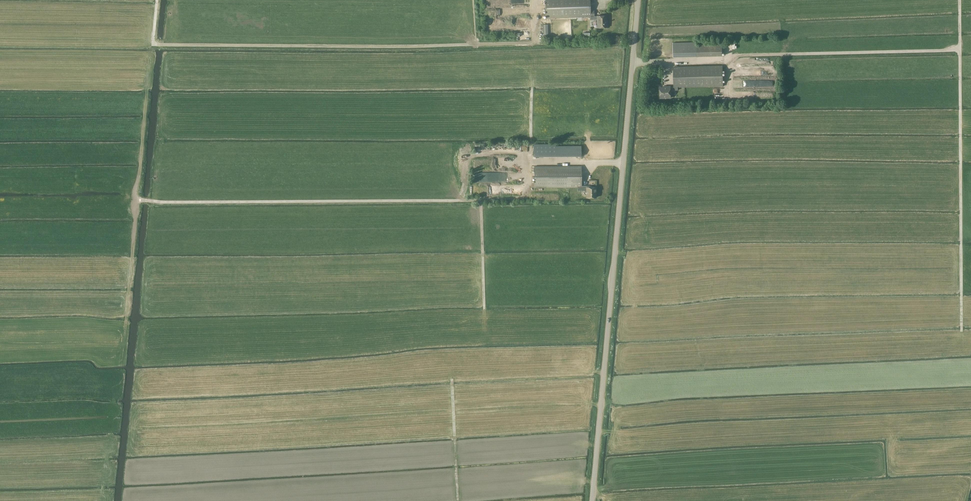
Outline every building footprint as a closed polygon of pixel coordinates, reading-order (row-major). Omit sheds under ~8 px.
[(546,18),(590,17),(590,20),(598,20),(598,28),(607,27),(607,23),(606,23),(606,16),(598,16),(594,16),(594,11),(590,11),(590,0),(545,0),(546,18)] [(674,56),(697,55),(697,41),(674,41),(674,56)] [(671,87),(670,86),(666,86),(666,87),(660,88),(660,98),(671,98),(671,90),(678,90),(678,87),(723,86),(722,66),(673,67),(674,87),(671,87)] [(534,156),(555,155),(555,144),(550,144),(540,144),(534,144),(534,156)] [(589,186),(585,186),(585,187),(581,187),(581,166),(534,166),(535,188),(578,187),(578,191),(585,191),(585,192),(587,192),(587,198),(596,198),(596,187),(589,187),(589,186)]
